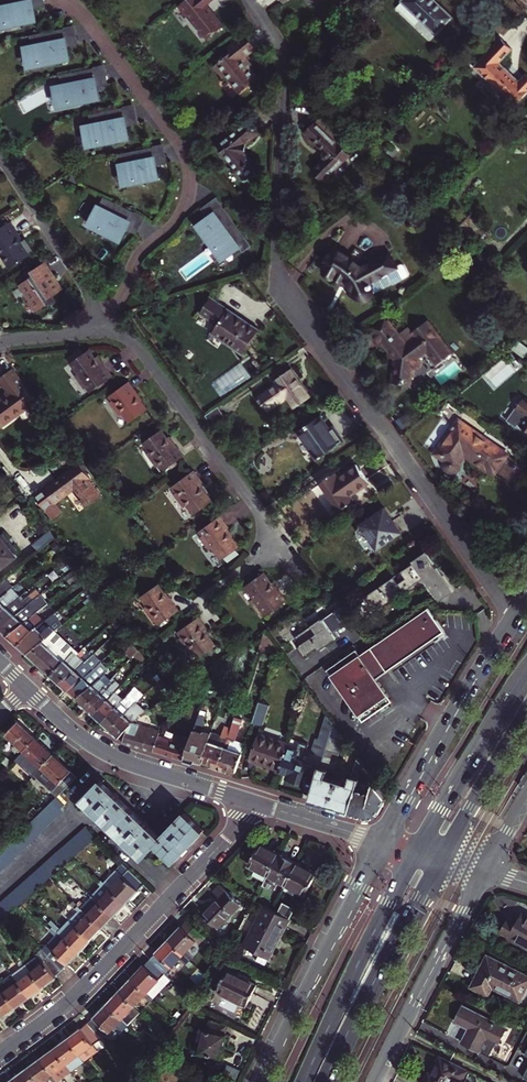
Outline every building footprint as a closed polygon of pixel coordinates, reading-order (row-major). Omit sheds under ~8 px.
[(12,23),(13,26),(37,21),(34,6),(32,7),(30,0),(0,0),(0,26),(12,23)] [(207,5),(209,4),(214,0),(187,0),(179,7),(188,18),(192,23),(198,31),(200,29),(201,28),(210,39),(224,27),(207,5)] [(403,2),(436,34),(452,18),(434,0),(404,0),(403,2)] [(209,4),(207,5),(224,27),(226,25),(209,4)] [(67,45),(77,43),(73,27),(61,29),(65,46),(67,45)] [(209,40),(210,39),(201,28),(200,29),(209,40)] [(61,29),(31,35),(33,45),(23,47),(25,58),(28,57),(30,65),(45,62),(45,65),(70,60),(67,45),(65,46),(61,29)] [(245,61),(247,59),(258,51),(246,37),(229,51),(233,55),(228,60),(220,66),(216,69),(227,81),(229,80),(242,96),(261,81),(252,70),(245,61)] [(474,66),(515,105),(526,93),(526,75),(520,82),(500,63),(512,50),(501,39),(474,66)] [(217,62),(220,66),(228,60),(224,56),(217,62)] [(255,68),(247,59),(245,61),(252,70),(255,68)] [(103,66),(91,68),(95,85),(97,85),(107,83),(103,66)] [(91,68),(61,75),(63,85),(61,85),(53,87),(55,97),(58,96),(60,105),(75,102),(75,104),(100,99),(97,85),(95,85),(91,68)] [(137,122),(133,106),(121,108),(124,125),(127,124),(137,122)] [(121,108),(91,114),(93,124),(91,125),(83,126),(85,137),(88,136),(90,144),(105,141),(105,143),(130,138),(127,124),(124,125),(121,108)] [(306,133),(329,155),(316,167),(327,178),(352,154),(341,143),(344,140),(321,118),(306,133)] [(251,121),(220,147),(246,179),(258,169),(247,155),(247,145),(261,133),(251,121)] [(163,145),(151,148),(154,164),(156,164),(166,162),(163,145)] [(154,164),(151,148),(120,154),(122,164),(119,164),(123,182),(159,175),(156,164),(154,164)] [(125,227),(133,212),(104,197),(99,206),(96,205),(87,224),(121,241),(128,228),(125,227)] [(193,217),(201,227),(214,217),(213,215),(207,207),(193,217)] [(254,246),(225,207),(213,215),(214,217),(201,227),(215,247),(217,245),(227,258),(233,253),(235,255),(244,249),(246,252),(254,246)] [(144,217),(133,212),(125,227),(128,228),(136,232),(144,217)] [(35,249),(27,237),(23,240),(18,233),(20,232),(12,220),(0,228),(0,251),(11,267),(31,254),(30,252),(35,249)] [(375,277),(377,275),(400,260),(400,259),(392,247),(388,249),(387,248),(367,261),(366,261),(365,262),(364,262),(363,261),(359,259),(354,255),(352,254),(352,253),(337,244),(326,261),(328,262),(327,266),(338,273),(338,275),(338,276),(338,277),(339,278),(340,279),(341,279),(342,278),(343,278),(346,272),(349,274),(352,276),(354,279),(355,282),(357,289),(359,291),(361,294),(364,295),(367,296),(369,295),(371,295),(372,294),(373,292),(374,291),(375,289),(375,287),(375,285),(375,283),(375,281),(375,279),(375,277)] [(400,260),(377,275),(375,277),(375,279),(375,281),(375,283),(375,285),(375,287),(375,289),(396,276),(398,277),(412,268),(413,265),(408,257),(405,256),(400,259),(400,260)] [(55,278),(62,290),(65,288),(47,260),(45,261),(56,277),(55,278)] [(55,294),(62,290),(55,278),(56,277),(45,261),(32,270),(35,274),(21,283),(39,310),(49,303),(51,305),(59,300),(55,294)] [(243,353),(259,330),(211,297),(201,311),(218,323),(213,332),(243,353)] [(407,344),(388,319),(369,334),(379,347),(384,344),(396,359),(393,382),(411,385),(413,369),(419,368),(421,361),(419,358),(428,352),(437,364),(452,353),(427,321),(412,332),(416,337),(407,344)] [(84,351),(73,359),(77,364),(73,366),(81,376),(77,378),(87,391),(89,390),(93,396),(115,379),(106,367),(104,369),(98,361),(92,353),(88,356),(84,351)] [(4,425),(29,407),(31,411),(41,404),(31,390),(32,390),(18,370),(5,380),(12,390),(14,392),(5,399),(6,400),(0,404),(0,419),(4,425)] [(310,396),(291,370),(275,381),(278,385),(259,398),(268,410),(287,397),(294,407),(310,396)] [(144,393),(135,381),(112,398),(116,403),(114,405),(124,418),(127,416),(134,425),(153,412),(147,403),(141,396),(144,393)] [(3,396),(5,399),(14,392),(12,390),(3,396)] [(141,396),(147,403),(150,401),(144,393),(141,396)] [(516,411),(524,417),(518,426),(526,432),(526,402),(524,399),(516,411)] [(219,408),(206,416),(214,428),(227,419),(219,408)] [(445,409),(426,430),(437,441),(453,424),(448,419),(452,415),(445,409)] [(329,431),(318,417),(296,433),(317,460),(343,441),(333,428),(329,431)] [(489,443),(458,422),(450,434),(456,438),(441,459),(446,462),(445,464),(445,466),(445,468),(446,469),(448,471),(451,472),(453,472),(456,470),(457,468),(458,465),(458,462),(456,460),(467,458),(493,476),(506,456),(489,443)] [(167,442),(161,433),(142,446),(149,456),(146,458),(156,472),(157,471),(161,476),(184,459),(176,447),(173,449),(167,442)] [(435,455),(441,459),(456,438),(450,434),(435,455)] [(173,449),(176,447),(170,440),(167,442),(173,449)] [(369,482),(356,464),(337,477),(334,472),(320,482),(339,510),(353,500),(350,495),(369,482)] [(82,466),(75,471),(76,472),(57,484),(56,483),(33,497),(50,523),(60,516),(54,507),(66,499),(65,497),(73,492),(85,511),(102,499),(92,483),(93,482),(82,466)] [(76,472),(75,471),(56,483),(57,484),(76,472)] [(212,502),(206,494),(200,486),(203,484),(194,472),(171,489),(175,494),(173,495),(183,509),(186,506),(193,516),(212,502)] [(200,486),(206,494),(208,492),(203,484),(200,486)] [(386,508),(355,529),(360,537),(371,539),(378,548),(402,531),(395,521),(393,523),(391,520),(391,516),(386,508)] [(219,562),(223,560),(226,564),(237,556),(234,551),(238,548),(231,540),(226,532),(228,531),(229,530),(220,518),(197,535),(201,540),(199,541),(209,555),(212,552),(219,562)] [(20,557),(17,554),(20,552),(6,535),(4,536),(0,531),(0,570),(1,571),(20,557)] [(34,547),(39,554),(48,547),(57,540),(53,535),(52,533),(34,547)] [(57,540),(48,547),(50,550),(59,543),(57,540)] [(365,596),(375,611),(439,567),(428,552),(401,571),(406,578),(398,583),(394,576),(365,596)] [(438,567),(425,577),(430,584),(444,575),(438,567)] [(277,590),(272,583),(265,574),(246,587),(256,601),(255,601),(266,617),(288,601),(279,589),(277,590)] [(444,575),(430,584),(440,599),(453,589),(444,575)] [(0,584),(3,587),(0,590),(0,592),(4,596),(9,592),(17,586),(9,578),(1,584),(0,584)] [(162,593),(156,584),(139,597),(145,606),(142,608),(152,622),(154,621),(157,625),(177,610),(168,598),(166,599),(162,593)] [(4,611),(7,609),(5,606),(14,598),(9,592),(4,596),(0,599),(0,615),(4,611)] [(34,602),(29,597),(21,604),(20,604),(10,612),(7,609),(4,611),(0,615),(0,629),(34,602)] [(34,602),(0,629),(8,636),(24,624),(31,619),(36,615),(42,610),(48,606),(39,598),(38,599),(35,601),(34,602)] [(356,648),(327,668),(333,678),(362,720),(379,708),(382,711),(391,705),(389,702),(392,700),(377,677),(444,631),(438,623),(428,608),(361,655),(356,648)] [(299,647),(306,657),(319,647),(321,650),(341,636),(337,631),(345,625),(335,611),(323,620),(321,617),(312,624),(313,625),(297,636),(303,644),(299,647)] [(41,628),(46,624),(36,615),(31,619),(41,628)] [(19,646),(28,655),(56,632),(64,626),(55,617),(46,624),(41,628),(19,646)] [(205,632),(207,631),(198,618),(177,632),(181,637),(179,639),(188,651),(191,649),(198,658),(216,646),(210,639),(205,632)] [(19,646),(41,628),(31,619),(24,624),(8,636),(19,646)] [(56,632),(28,655),(52,677),(68,663),(78,655),(64,642),(62,637),(56,632)] [(135,657),(142,665),(148,660),(141,651),(135,657)] [(52,677),(59,684),(76,670),(68,663),(52,677)] [(68,692),(76,699),(97,680),(99,678),(95,674),(102,667),(99,664),(97,666),(93,669),(86,676),(68,692)] [(68,692),(86,676),(93,669),(89,665),(79,673),(76,670),(59,684),(68,692)] [(76,699),(86,708),(100,694),(106,687),(97,680),(76,699)] [(86,708),(94,716),(118,690),(111,682),(106,687),(100,694),(86,708)] [(111,713),(124,700),(119,695),(126,689),(123,686),(118,690),(94,716),(102,723),(111,713)] [(172,696),(175,702),(176,703),(185,697),(180,690),(174,695),(172,696)] [(102,723),(110,731),(131,710),(138,704),(129,696),(124,700),(111,713),(102,723)] [(260,702),(253,722),(262,725),(269,705),(260,702)] [(139,718),(147,713),(138,704),(131,710),(139,718)] [(131,710),(110,731),(118,739),(126,731),(134,723),(139,718),(131,710)] [(196,759),(201,761),(209,737),(204,735),(199,734),(200,731),(201,731),(202,730),(203,725),(203,722),(206,714),(201,713),(191,740),(190,743),(184,760),(191,762),(193,763),(195,761),(196,759)] [(334,724),(328,716),(318,747),(326,749),(334,724)] [(235,718),(231,731),(219,764),(226,766),(225,768),(229,770),(230,771),(233,771),(236,772),(242,753),(229,749),(232,741),(235,742),(242,720),(235,718)] [(6,735),(24,752),(36,739),(19,722),(6,735)] [(123,741),(152,750),(157,737),(158,732),(159,731),(134,723),(126,731),(123,741)] [(350,812),(360,777),(353,775),(351,783),(342,780),(342,781),(328,777),(330,769),(335,771),(345,739),(343,736),(334,724),(326,749),(325,754),(311,799),(330,806),(350,812)] [(219,764),(231,731),(224,729),(221,738),(211,734),(209,737),(201,761),(204,761),(206,764),(209,763),(212,764),(213,761),(219,764)] [(264,764),(280,769),(287,748),(289,743),(259,733),(251,756),(266,761),(264,764)] [(184,760),(190,743),(191,740),(182,738),(182,739),(173,736),(171,742),(157,737),(152,750),(184,760)] [(24,752),(41,768),(54,755),(36,739),(24,752)] [(235,742),(232,741),(229,749),(242,753),(245,746),(235,742)] [(287,748),(280,769),(280,770),(288,773),(287,778),(292,780),(294,782),(298,784),(301,782),(303,783),(306,773),(310,774),(312,768),(301,764),(307,744),(299,742),(296,751),(287,748)] [(41,768),(35,775),(57,797),(69,785),(77,776),(54,755),(41,768)] [(360,777),(364,765),(358,757),(353,775),(360,777)] [(9,760),(4,764),(9,769),(13,764),(9,760)] [(13,764),(9,769),(13,773),(18,769),(13,764)] [(364,765),(360,777),(350,812),(370,818),(377,814),(387,796),(371,774),(364,765)] [(101,782),(84,800),(144,857),(156,844),(175,862),(196,839),(204,831),(185,814),(162,838),(101,782)] [(31,822),(31,823),(26,828),(21,833),(16,838),(11,843),(6,848),(0,854),(0,874),(5,869),(10,864),(15,859),(20,854),(26,848),(31,843),(33,841),(36,838),(41,833),(46,828),(51,822),(57,817),(62,811),(60,809),(64,805),(56,797),(52,801),(48,806),(47,807),(42,812),(36,817),(31,822)] [(3,924),(4,923),(8,919),(12,915),(13,915),(19,909),(24,904),(26,902),(30,899),(36,893),(39,891),(41,889),(46,884),(50,880),(52,879),(57,874),(58,873),(63,868),(68,864),(74,858),(75,857),(79,854),(85,848),(90,843),(96,838),(86,828),(80,833),(75,838),(74,839),(70,843),(64,848),(58,853),(53,858),(48,863),(42,868),(37,873),(31,878),(27,882),(26,882),(20,888),(14,893),(9,898),(3,903),(0,906),(0,927),(3,924)] [(266,882),(281,854),(260,843),(248,866),(256,870),(253,875),(266,882)] [(281,854),(266,882),(283,891),(297,863),(281,854)] [(317,873),(297,863),(283,891),(295,897),(298,892),(306,896),(317,873)] [(104,884),(126,904),(144,885),(126,868),(122,864),(104,884)] [(114,917),(126,904),(104,884),(101,886),(92,896),(94,898),(114,917)] [(218,929),(240,905),(221,886),(214,893),(219,899),(204,915),(218,929)] [(114,917),(94,898),(92,896),(80,908),(103,929),(114,917)] [(282,903),(277,913),(289,919),(293,909),(282,903)] [(264,907),(244,947),(269,959),(289,919),(277,913),(272,911),(264,907)] [(92,941),(103,929),(80,908),(69,920),(73,923),(92,941)] [(522,914),(517,923),(508,919),(501,931),(526,945),(526,916),(522,914)] [(92,941),(73,923),(69,920),(58,932),(80,953),(92,941)] [(200,944),(206,937),(188,920),(182,927),(181,927),(169,940),(191,961),(193,958),(187,952),(197,941),(200,944)] [(69,966),(80,953),(58,932),(55,935),(42,949),(47,955),(62,971),(68,965),(69,966)] [(157,954),(151,960),(166,974),(182,958),(188,963),(191,961),(169,940),(156,953),(157,954)] [(62,971),(47,955),(42,949),(37,952),(44,962),(35,969),(30,962),(27,965),(44,988),(57,978),(55,977),(62,971)] [(472,987),(488,994),(492,986),(520,1000),(526,986),(526,977),(488,957),(472,987)] [(145,966),(132,979),(154,999),(156,997),(172,980),(166,974),(151,960),(145,966)] [(31,998),(44,988),(27,965),(23,967),(13,975),(18,982),(31,998)] [(257,984),(229,970),(218,991),(246,1005),(257,984)] [(17,1008),(31,998),(18,982),(13,975),(0,984),(0,985),(17,1008)] [(132,979),(119,992),(135,1006),(144,997),(150,1003),(154,999),(132,979)] [(3,1018),(3,1019),(17,1008),(0,985),(0,1020),(3,1018)] [(119,992),(107,1005),(129,1025),(132,1022),(125,1016),(135,1006),(119,992)] [(88,1024),(103,1040),(120,1023),(126,1029),(129,1025),(107,1005),(96,1017),(96,1018),(88,1024)] [(470,1032),(468,1032),(463,1043),(480,1051),(481,1049),(491,1054),(498,1041),(500,1042),(507,1028),(463,1006),(455,1021),(470,1028),(471,1029),(470,1032)] [(81,1029),(67,1039),(85,1062),(88,1060),(84,1053),(103,1040),(88,1024),(81,1030),(81,1029)] [(209,1049),(229,1057),(238,1031),(221,1025),(217,1037),(213,1036),(209,1049)] [(67,1039),(54,1049),(67,1066),(71,1073),(85,1062),(67,1039)] [(40,1059),(57,1081),(61,1079),(57,1073),(67,1066),(54,1049),(40,1059)] [(462,1081),(468,1071),(440,1057),(431,1074),(429,1072),(424,1081),(452,1081),(454,1078),(462,1081)] [(27,1068),(38,1081),(45,1081),(50,1078),(53,1081),(57,1081),(40,1059),(27,1068)] [(27,1068),(14,1078),(17,1081),(38,1081),(27,1068)]
